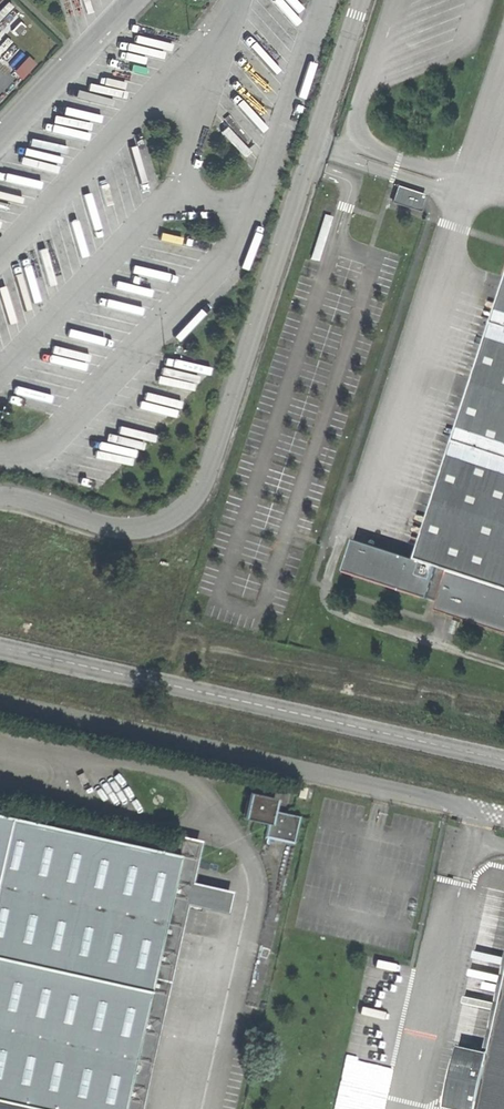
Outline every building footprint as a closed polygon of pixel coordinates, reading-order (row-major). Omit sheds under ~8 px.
[(26,28),(20,23),(11,33),(16,38),(26,28)] [(391,201),(418,210),(424,193),(396,184),(391,201)] [(331,215),(325,213),(310,258),(317,260),(331,215)] [(421,560),(364,542),(354,572),(437,599),(434,607),(503,630),(503,304),(421,560)] [(262,836),(292,843),(298,818),(273,812),(275,801),(249,795),(243,822),(264,827),(262,836)] [(200,843),(166,836),(162,853),(0,817),(0,1108),(140,1108),(185,905),(226,914),(231,893),(191,884),(200,843)] [(491,1057),(466,1051),(460,1079),(454,1106),(467,1108),(503,1108),(503,1000),(491,1057)]
